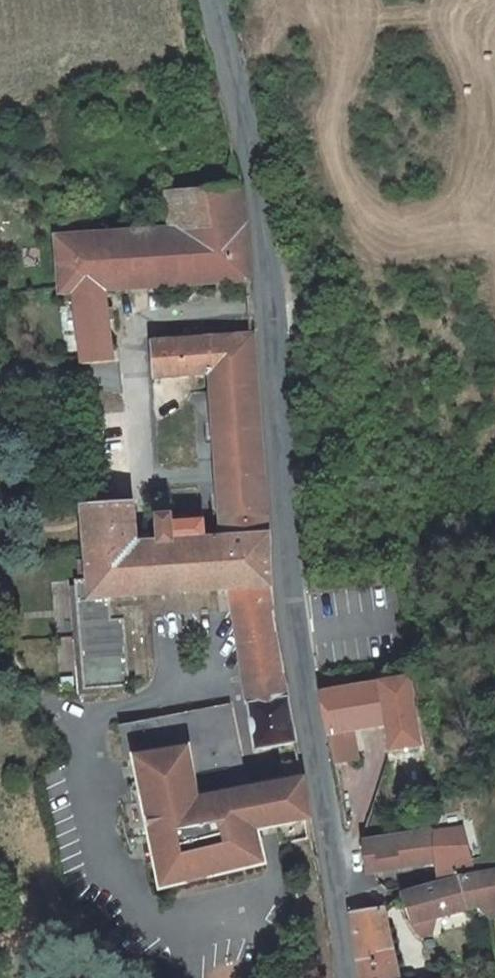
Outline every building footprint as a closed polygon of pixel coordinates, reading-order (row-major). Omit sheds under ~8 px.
[(245,170),(170,175),(173,217),(88,223),(85,182),(57,184),(65,278),(81,278),(93,345),(124,341),(116,271),(256,263),(245,170)] [(219,350),(235,504),(278,499),(269,390),(262,317),(155,324),(160,358),(219,350)] [(91,478),(96,521),(144,515),(139,471),(91,478)] [(165,489),(167,512),(213,506),(211,483),(165,489)] [(144,515),(96,521),(97,528),(97,532),(99,547),(83,549),(93,657),(142,652),(133,586),(116,588),(114,570),(241,556),(265,727),(306,720),(292,616),(282,543),(278,499),(235,504),(213,506),(167,512),(144,515)] [(340,672),(346,713),(371,709),(400,705),(406,730),(433,725),(424,660),(340,672)] [(319,797),(311,755),(250,766),(235,679),(167,683),(127,688),(131,722),(142,720),(161,855),(269,840),(265,804),(319,797)] [(375,737),(371,709),(346,713),(351,741),(375,737)] [(440,815),(445,848),(449,871),(483,865),(494,863),(494,862),(479,809),(440,815)] [(445,848),(440,815),(380,823),(380,827),(386,857),(393,855),(445,848)] [(411,884),(418,913),(490,900),(491,908),(494,907),(494,863),(483,865),(485,870),(411,884)] [(372,937),(401,933),(391,888),(366,894),(372,937)] [(372,937),(377,972),(409,967),(401,933),(372,937)] [(416,976),(411,977),(409,967),(377,972),(378,977),(416,977),(416,976)]
